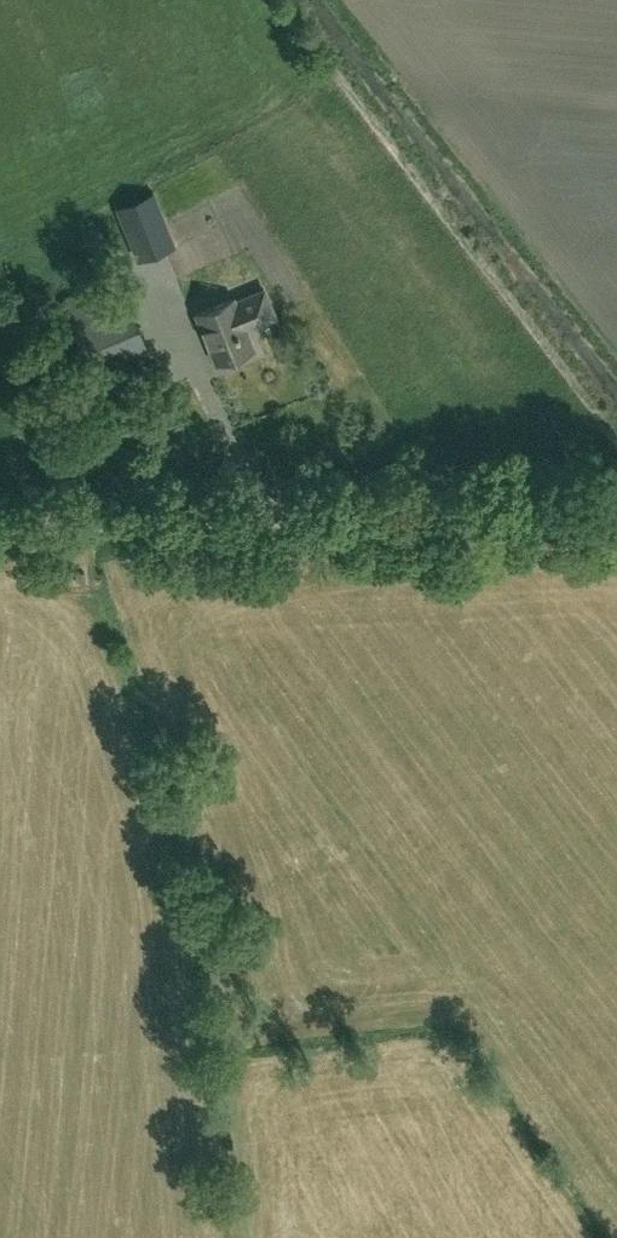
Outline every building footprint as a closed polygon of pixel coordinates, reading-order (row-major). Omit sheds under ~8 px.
[(164,210),(153,186),(114,202),(136,259),(178,241),(164,210)] [(275,314),(264,286),(235,298),(233,294),(196,310),(216,359),(253,344),(246,325),(275,314)] [(77,578),(86,577),(85,568),(76,568),(77,578)]
